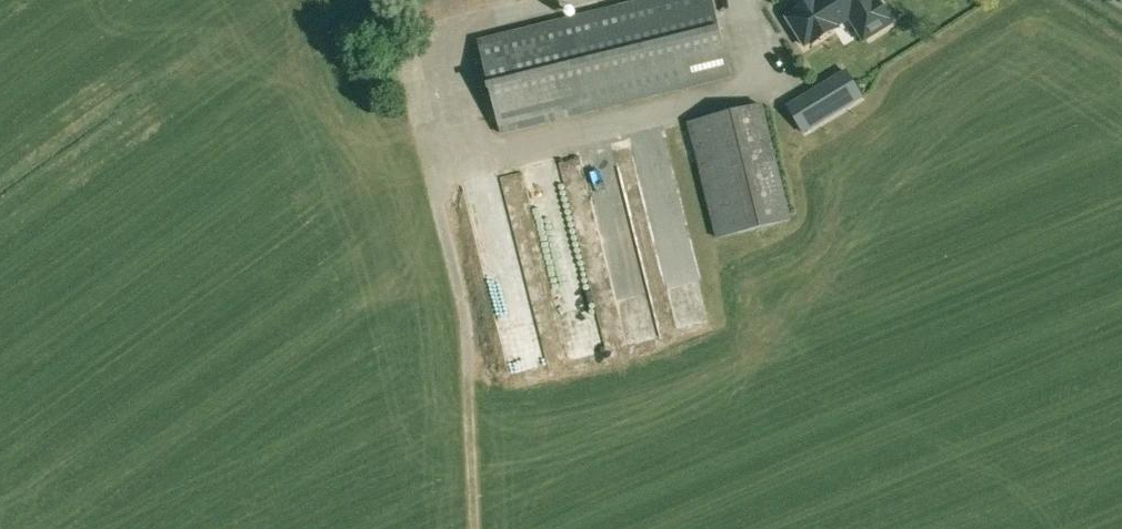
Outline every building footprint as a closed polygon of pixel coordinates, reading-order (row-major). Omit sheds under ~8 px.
[(501,133),(576,114),(731,76),(712,0),(637,0),(478,39),(501,133)] [(805,46),(856,13),(870,36),(892,23),(878,0),(815,0),(787,18),(805,46)] [(433,72),(445,71),(443,53),(431,55),(433,72)] [(787,107),(802,132),(827,117),(846,106),(831,81),(812,92),(787,107)] [(688,123),(717,238),(790,220),(761,105),(688,123)] [(660,334),(659,297),(629,297),(630,335),(660,334)]
